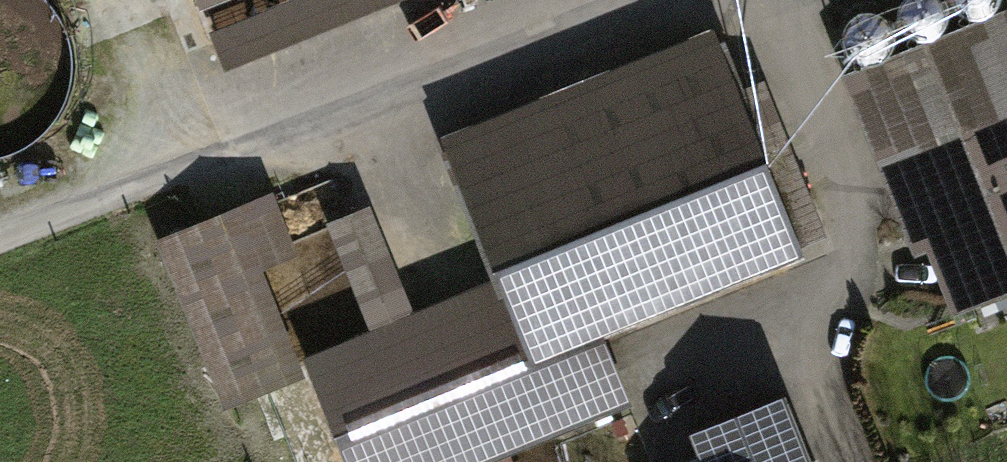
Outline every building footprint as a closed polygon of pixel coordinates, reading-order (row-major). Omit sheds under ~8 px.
[(2,154),(0,136),(73,129),(63,31),(51,0),(0,0),(0,149),(2,154)] [(186,54),(213,43),(209,33),(214,31),(202,1),(201,0),(164,0),(186,54)] [(214,31),(209,33),(213,43),(224,70),(397,0),(291,0),(214,31)] [(856,73),(915,222),(929,217),(960,293),(1006,274),(1006,40),(997,16),(856,73)] [(449,148),(503,281),(313,357),(355,461),(469,461),(615,404),(585,327),(633,308),(625,287),(785,223),(793,244),(817,235),(807,210),(785,218),(714,42),(449,148)] [(274,202),(224,222),(245,273),(295,252),(274,202)] [(368,205),(326,222),(362,309),(404,292),(368,205)] [(224,222),(173,243),(232,394),(284,374),(245,273),(224,222)] [(699,434),(710,461),(802,461),(777,402),(699,434)]
